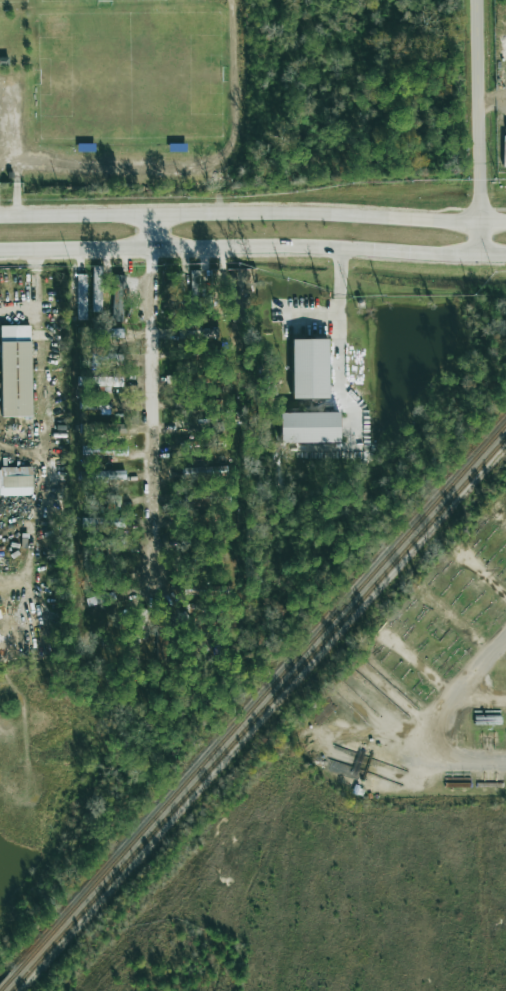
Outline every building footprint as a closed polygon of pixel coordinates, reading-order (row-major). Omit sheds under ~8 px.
[(101,266),(93,266),(92,311),(100,311),(101,266)] [(85,274),(77,275),(77,319),(86,319),(85,274)] [(123,322),(124,275),(113,275),(112,322),(123,322)] [(2,325),(32,324),(33,414),(3,414),(2,325)] [(292,337),(329,337),(329,400),(293,400),(292,337)] [(87,385),(122,387),(122,378),(87,376),(87,385)] [(281,412),(340,411),(341,442),(281,443),(281,412)] [(32,495),(32,468),(0,468),(0,495),(32,495)] [(92,479),(125,480),(125,470),(93,469),(92,479)]
